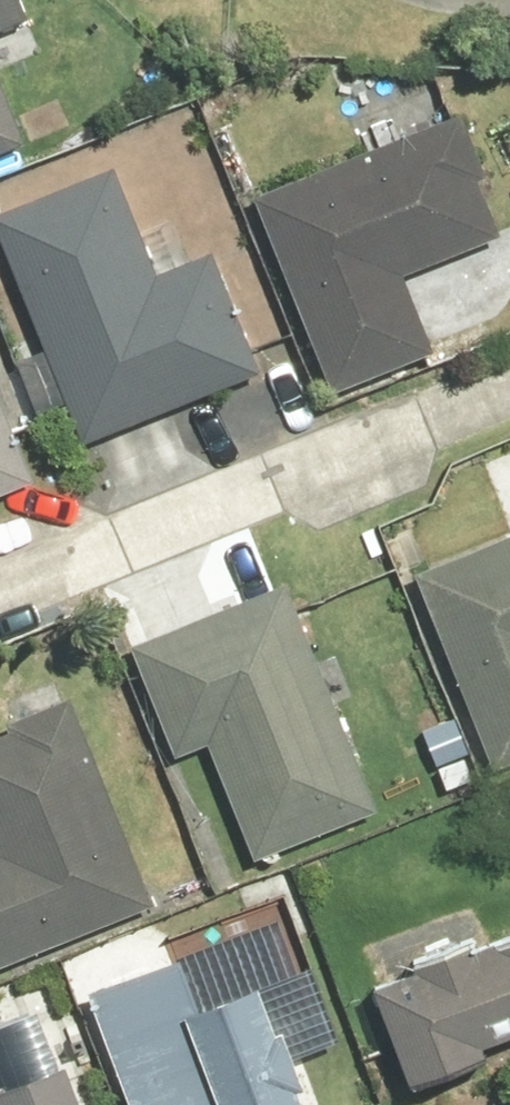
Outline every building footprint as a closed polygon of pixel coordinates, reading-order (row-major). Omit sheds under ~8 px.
[(34,20),(26,0),(0,0),(0,33),(34,20)] [(28,142),(0,72),(0,153),(28,142)] [(460,119),(255,194),(329,393),(436,353),(408,276),(505,240),(460,119)] [(0,212),(0,229),(83,443),(266,372),(218,250),(159,273),(117,167),(0,212)] [(418,571),(493,764),(509,758),(509,536),(418,571)] [(381,807),(290,584),(134,647),(179,757),(210,745),(255,858),(381,807)] [(155,909),(74,699),(0,727),(0,968),(155,909)] [(375,976),(415,1084),(494,1055),(490,1044),(509,1037),(509,927),(375,976)] [(96,985),(141,1104),(311,1104),(263,977),(199,1001),(181,953),(96,985)] [(70,1062),(58,1067),(35,1008),(0,1022),(0,1104),(87,1104),(70,1062)]
